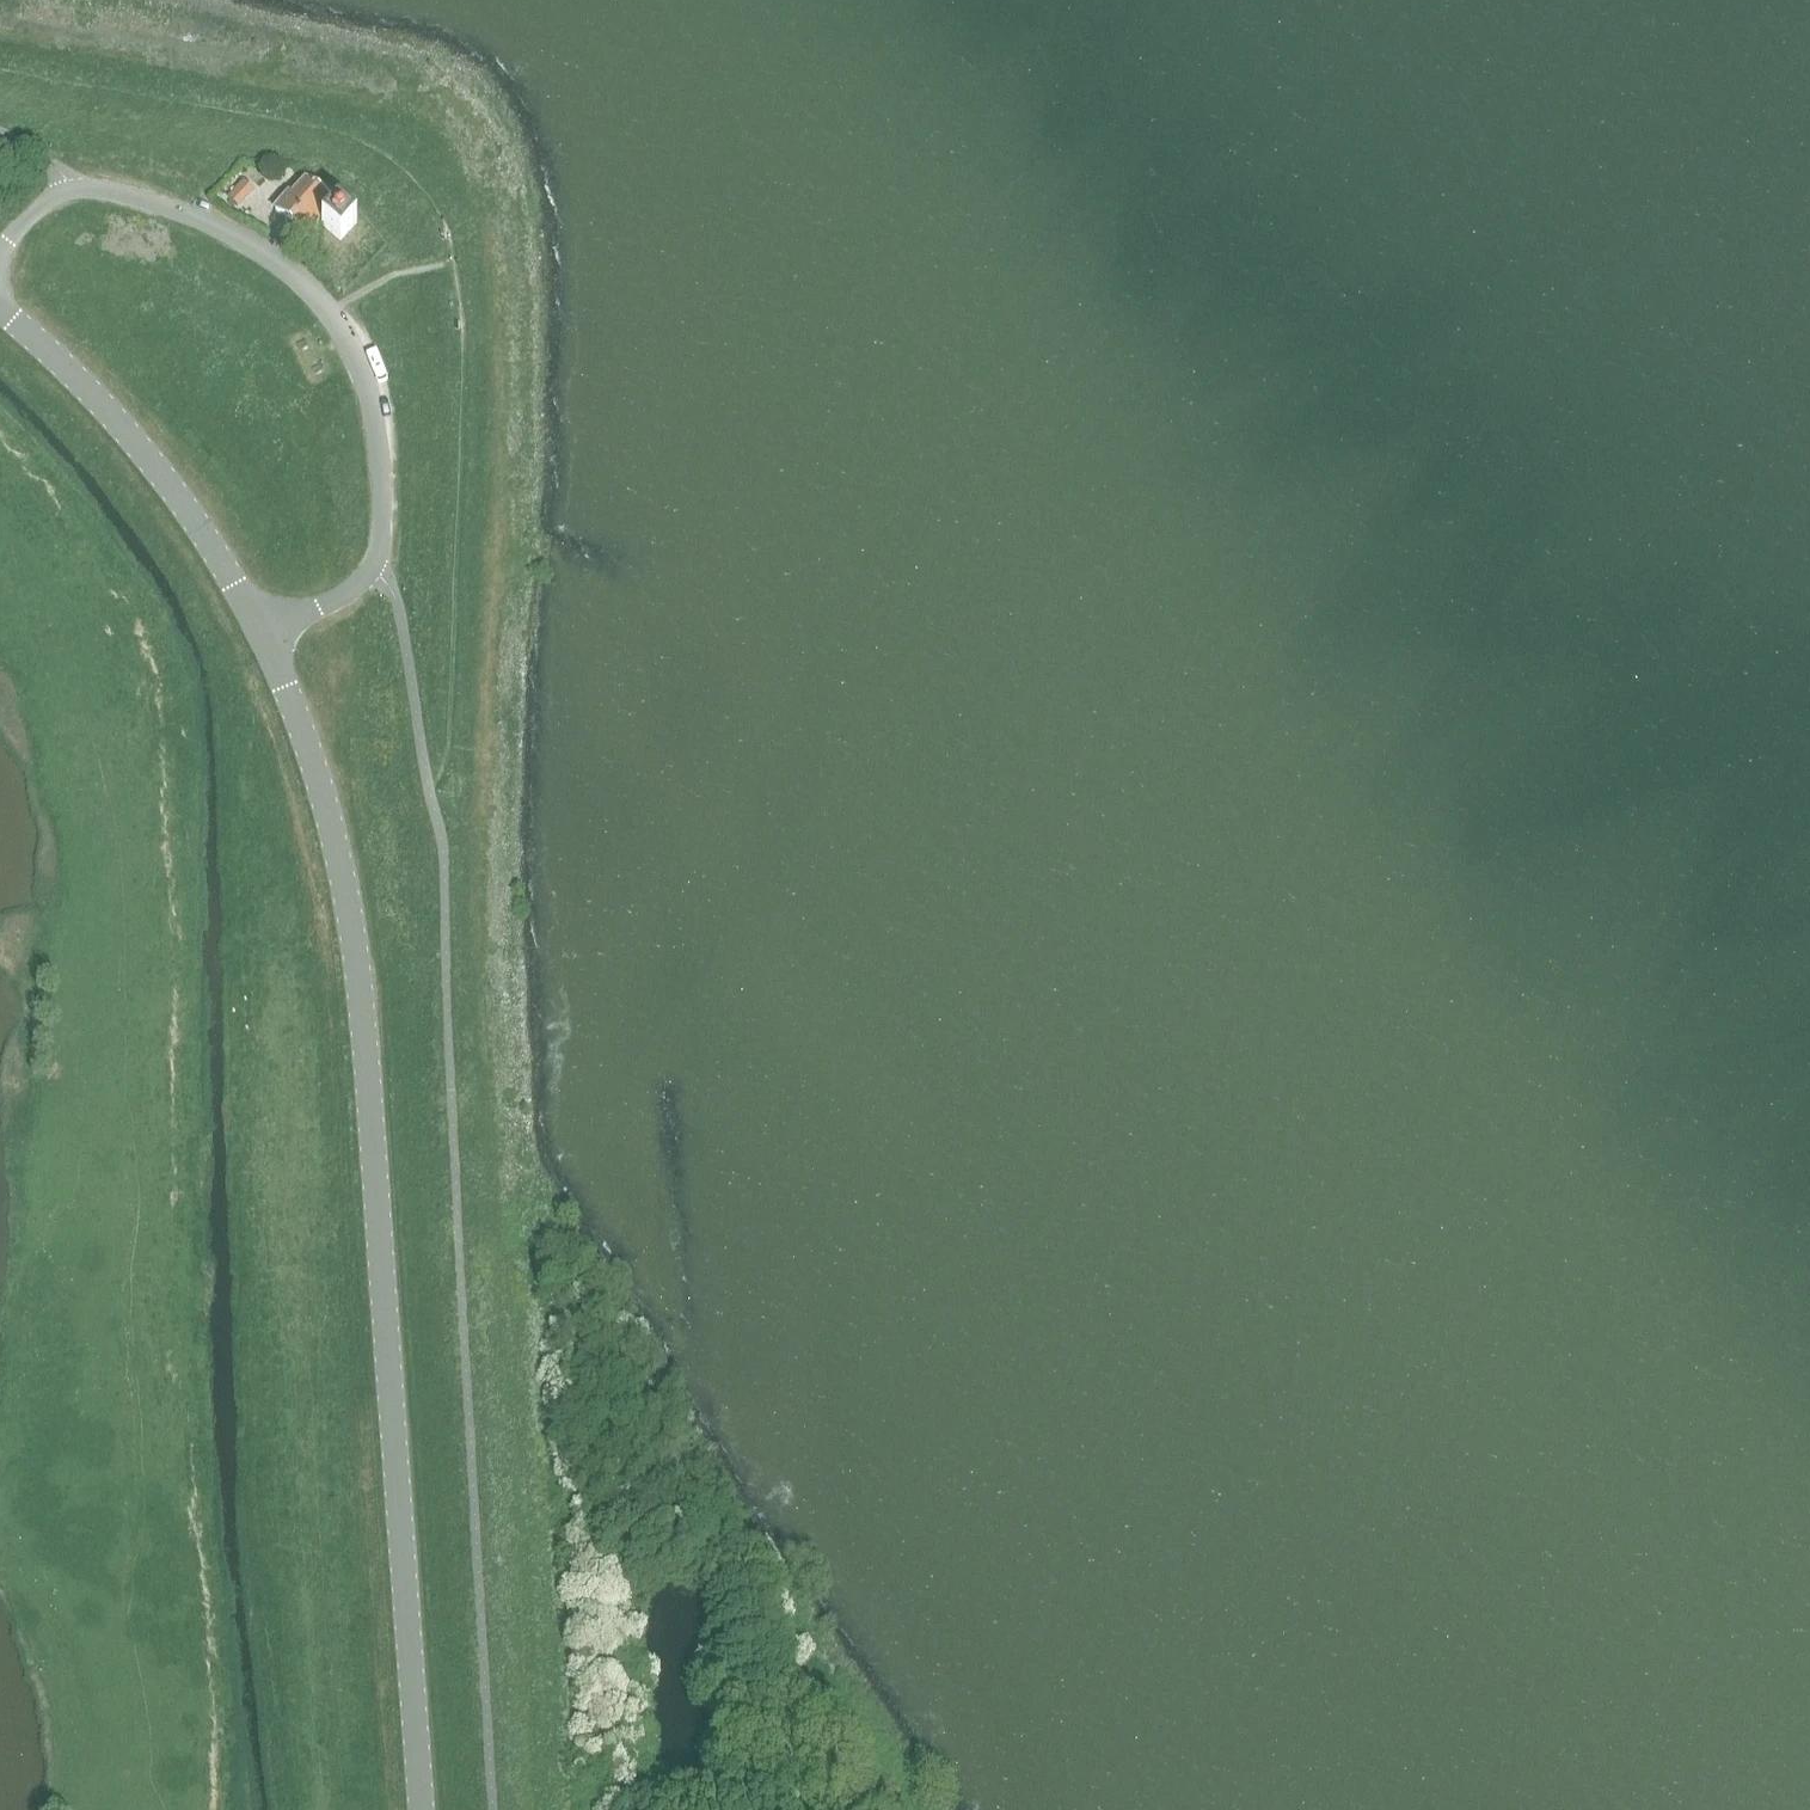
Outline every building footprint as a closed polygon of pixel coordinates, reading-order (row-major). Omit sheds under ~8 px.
[(320,219),(317,216),(330,200),(306,179),(292,196),(289,193),(275,209),(288,220),(283,226),(300,240),(305,234),(306,235),(320,219)] [(256,190),(243,180),(227,198),(240,209),(256,190)] [(321,224),(340,240),(356,222),(350,217),(354,213),(347,207),(344,211),(337,205),(321,224)]
